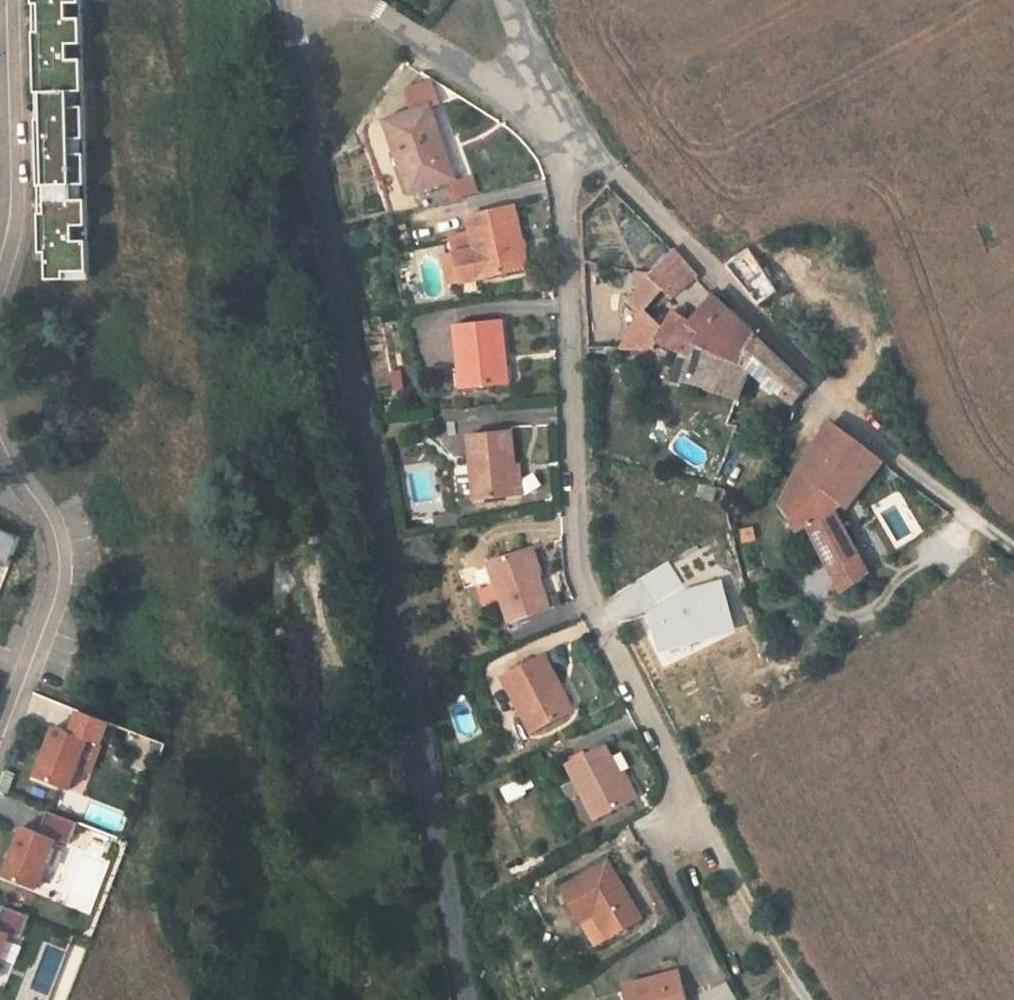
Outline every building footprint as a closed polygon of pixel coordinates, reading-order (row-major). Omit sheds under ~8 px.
[(81,0),(33,0),(35,42),(41,42),(41,48),(35,48),(36,61),(69,60),(69,67),(36,69),(36,79),(42,79),(43,85),(37,85),(38,128),(45,128),(45,133),(39,134),(39,147),(70,145),(70,152),(40,154),(40,171),(46,171),(47,177),(41,178),(42,220),(48,220),(49,226),(43,226),(43,239),(76,238),(76,245),(44,246),(44,257),(50,257),(51,283),(69,283),(69,275),(93,274),(81,0)] [(36,61),(36,69),(69,67),(69,60),(36,61)] [(432,115),(391,125),(408,198),(442,189),(434,151),(441,149),(432,115)] [(40,154),(70,152),(70,145),(39,147),(40,154)] [(464,259),(447,264),(451,287),(473,286),(520,275),(508,215),(459,228),(464,259)] [(44,246),(76,245),(76,238),(43,239),(44,246)] [(759,274),(782,264),(773,251),(748,256),(724,274),(757,315),(778,299),(759,274)] [(690,350),(749,380),(756,338),(718,301),(692,329),(675,317),(663,331),(646,316),(665,296),(675,305),(699,283),(674,259),(627,307),(641,319),(623,358),(656,359),(658,351),(684,364),(690,350)] [(493,331),(445,339),(455,401),(496,393),(492,366),(499,364),(493,331)] [(749,380),(790,410),(805,392),(783,368),(756,338),(749,380)] [(740,407),(749,380),(690,350),(684,364),(678,377),(740,407)] [(840,515),(845,518),(881,471),(830,433),(818,449),(784,515),(797,540),(807,534),(842,602),(867,584),(832,520),(840,515)] [(508,444),(463,449),(473,514),(516,509),(508,444)] [(0,537),(0,571),(10,575),(22,546),(0,537)] [(530,563),(486,573),(499,633),(544,622),(530,563)] [(683,591),(669,569),(642,585),(656,607),(683,591)] [(661,660),(733,640),(719,590),(682,600),(687,616),(651,626),(661,660)] [(535,683),(494,705),(523,761),(559,740),(546,714),(550,711),(535,683)] [(454,737),(476,733),(470,701),(448,706),(454,737)] [(109,729),(79,717),(70,739),(54,733),(34,783),(67,796),(87,746),(100,751),(109,729)] [(599,775),(560,795),(587,847),(624,826),(599,775)] [(76,828),(46,816),(38,838),(21,831),(2,881),(34,894),(54,844),(68,849),(76,828)] [(601,892),(554,918),(584,975),(630,950),(601,892)] [(3,910),(0,916),(0,955),(7,937),(19,941),(28,919),(3,910)] [(635,999),(671,999),(667,988),(635,999)]
